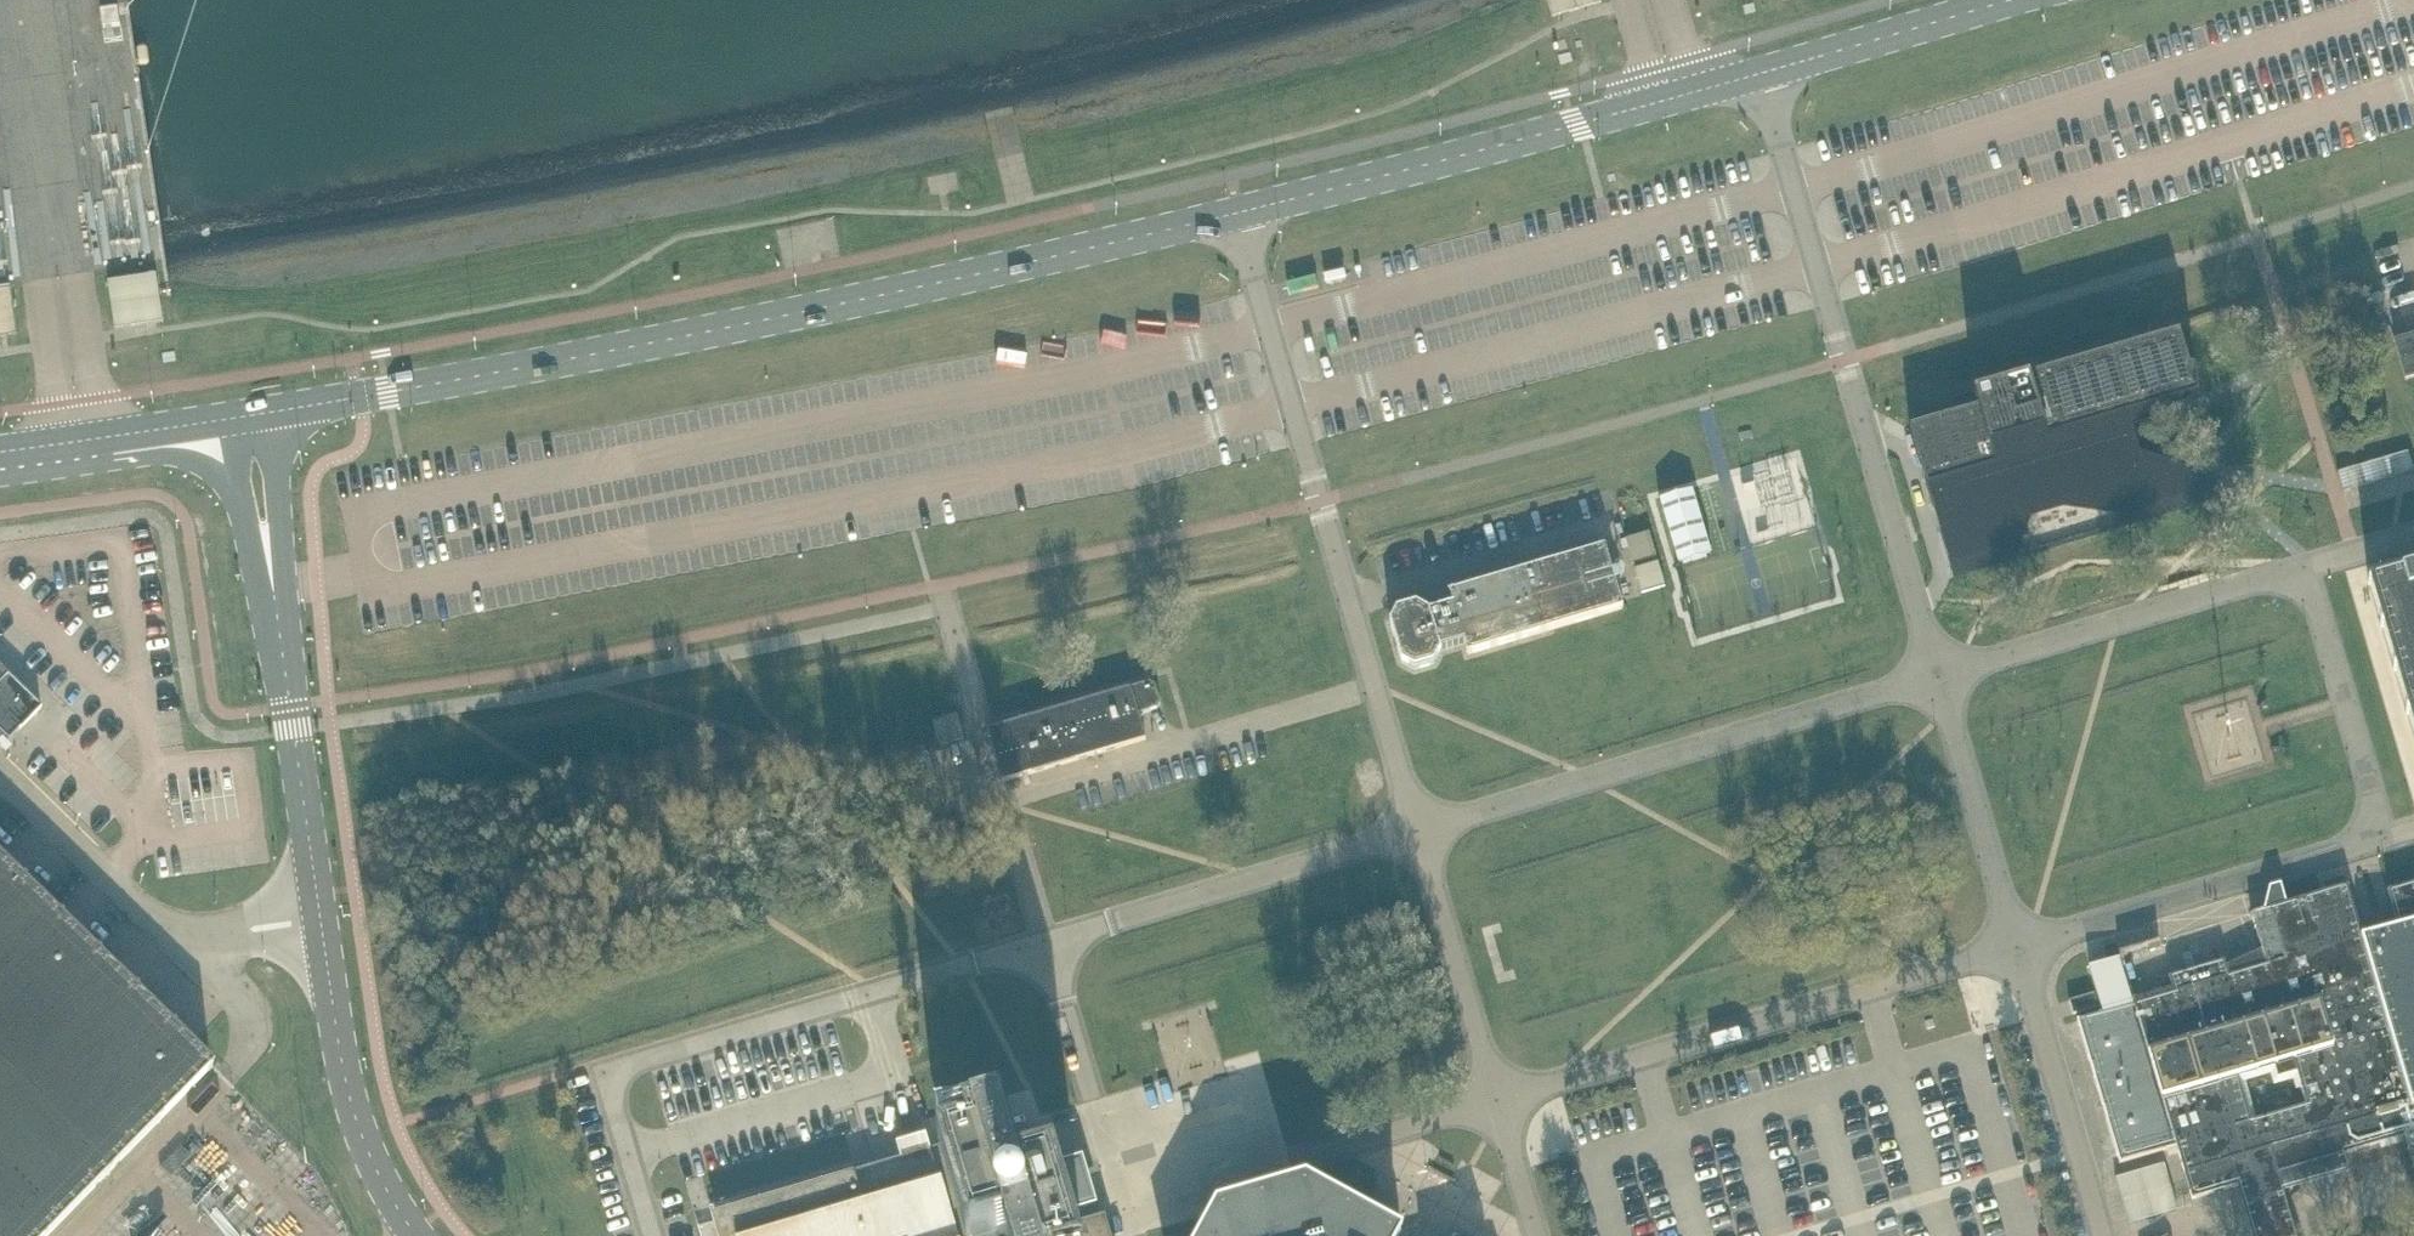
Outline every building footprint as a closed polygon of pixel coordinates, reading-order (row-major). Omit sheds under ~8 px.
[(1554,17),(1603,3),(1602,0),(1549,0),(1554,17)] [(94,12),(97,29),(114,27),(112,10),(94,12)] [(17,334),(11,286),(0,288),(0,336),(17,334)] [(2395,342),(2407,380),(2413,378),(2413,336),(2395,342)] [(1313,341),(1306,342),(1309,355),(1316,353),(1313,341)] [(2184,349),(1912,429),(1955,577),(2014,559),(2027,509),(2073,496),(2145,518),(2221,495),(2223,497),(2225,497),(2196,474),(2118,464),(2127,429),(2195,393),(2196,396),(2198,396),(2184,349)] [(1753,431),(1742,434),(1744,442),(1755,439),(1753,431)] [(2345,493),(2413,472),(2413,466),(2410,452),(2339,473),(2345,493)] [(1661,500),(1681,565),(1714,555),(1694,490),(1661,500)] [(1651,532),(1627,539),(1634,564),(1658,558),(1651,532)] [(1607,548),(1527,571),(1452,594),(1455,604),(1447,607),(1448,612),(1440,614),(1439,609),(1431,611),(1418,605),(1399,610),(1392,623),(1403,662),(1416,670),(1435,664),(1442,651),(1443,651),(1466,644),(1469,655),(1554,630),(1625,609),(1623,603),(1607,548)] [(1659,562),(1636,568),(1643,593),(1666,587),(1659,562)] [(2413,570),(2403,573),(2370,583),(2370,585),(2372,584),(2385,626),(2383,627),(2383,628),(2385,627),(2398,669),(2395,670),(2396,671),(2398,671),(2410,713),(2408,713),(2409,715),(2411,714),(2413,725),(2413,570)] [(0,667),(0,725),(8,733),(16,725),(20,729),(21,730),(42,708),(0,667)] [(1004,782),(1061,765),(1147,740),(1140,715),(1149,712),(1159,709),(1162,703),(1157,686),(1151,683),(1029,719),(999,728),(989,731),(1004,782)] [(958,714),(935,721),(942,746),(965,740),(961,725),(958,714)] [(0,743),(0,748),(7,755),(13,749),(4,739),(0,743)] [(212,1068),(0,861),(0,1235),(48,1235),(212,1068)] [(2202,968),(2170,978),(2173,988),(2156,998),(2137,1004),(2102,1014),(2078,1021),(2079,1022),(2119,1157),(2121,1164),(2178,1147),(2193,1200),(2239,1186),(2346,1156),(2399,1140),(2405,1138),(2410,1155),(2413,1154),(2413,884),(2389,892),(2397,917),(2399,927),(2389,930),(2379,932),(2369,936),(2366,936),(2364,937),(2349,886),(2328,892),(2325,893),(2323,893),(2288,904),(2287,904),(2266,910),(2252,914),(2267,966),(2262,967),(2230,976),(2226,961),(2202,968)] [(2271,891),(2266,910),(2287,904),(2282,888),(2271,891)] [(2160,943),(2150,946),(2151,951),(2162,948),(2160,943)] [(2088,968),(2102,1014),(2137,1004),(2124,958),(2088,968)] [(2070,1000),(2074,1015),(2100,1007),(2095,993),(2070,1000)] [(1930,1021),(1926,1022),(1929,1030),(1932,1029),(1937,1027),(1934,1019),(1930,1021)] [(903,1159),(908,1175),(937,1166),(932,1150),(928,1135),(898,1143),(903,1159)] [(1107,1216),(1063,1229),(1059,1216),(1075,1212),(1080,1210),(1071,1181),(1068,1170),(1065,1161),(1054,1165),(1053,1164),(1029,1171),(1030,1172),(1019,1175),(1015,1162),(1014,1160),(997,1166),(995,1157),(976,1162),(970,1142),(971,1141),(970,1139),(969,1139),(957,1142),(946,1146),(936,1149),(932,1150),(937,1166),(908,1175),(903,1159),(875,1167),(870,1169),(713,1215),(715,1221),(720,1235),(1113,1235),(1107,1216)] [(2239,1186),(2253,1235),(2298,1235),(2285,1192),(2351,1173),(2346,1156),(2239,1186)] [(2117,1184),(2127,1219),(2130,1230),(2179,1215),(2178,1213),(2176,1205),(2165,1170),(2117,1184)] [(1327,1235),(1375,1235),(1373,1224),(1306,1188),(1302,1189),(1225,1212),(1211,1235),(1296,1235),(1316,1230),(1327,1235)]
